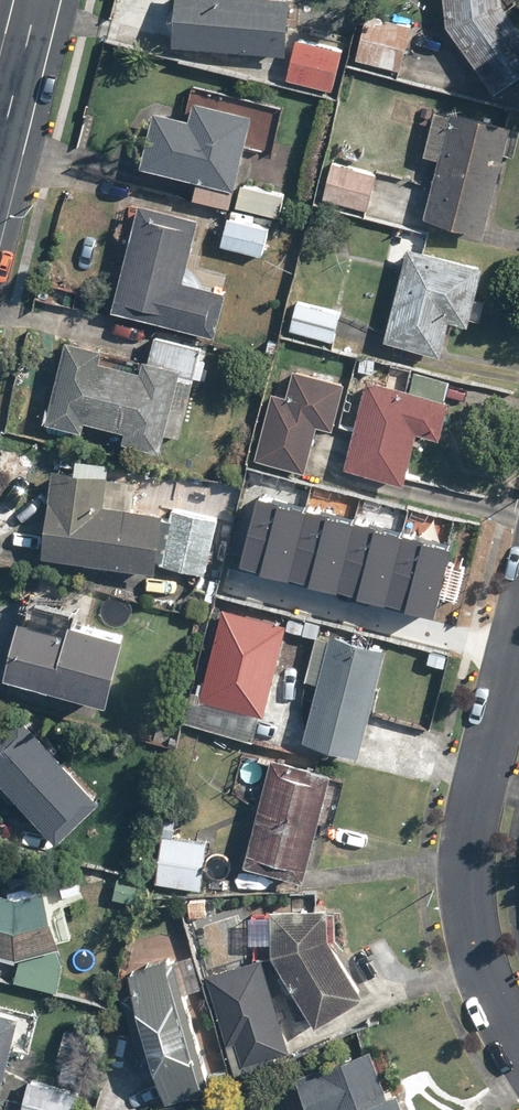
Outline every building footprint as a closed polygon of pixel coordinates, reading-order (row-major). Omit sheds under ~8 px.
[(173,50),(274,55),(268,80),(334,94),(344,48),(288,35),(290,0),(176,0),(173,50)] [(447,28),(493,94),(518,76),(518,24),(503,0),(447,0),(447,28)] [(368,12),(355,61),(403,73),(415,24),(368,12)] [(140,166),(194,178),(190,198),(282,218),(288,193),(236,182),(251,113),(193,101),(189,117),(152,109),(140,166)] [(508,127),(449,114),(426,222),(484,235),(508,127)] [(333,162),(323,199),(369,210),(378,173),(333,162)] [(225,290),(185,281),(199,216),(138,203),(114,312),(216,335),(225,290)] [(225,217),(218,247),(262,256),(269,227),(225,217)] [(483,265),(406,246),(383,343),(440,357),(449,320),(469,325),(483,265)] [(295,302),(289,330),(334,340),(340,312),(295,302)] [(152,333),(143,370),(102,360),(104,350),(64,341),(46,423),(84,431),(86,422),(123,431),(121,444),(161,453),(166,433),(182,436),(202,344),(152,333)] [(306,472),(316,427),(332,430),(344,381),(291,369),(286,393),(270,389),(254,460),(306,472)] [(417,387),(366,375),(343,469),(404,484),(417,433),(444,439),(458,383),(421,374),(417,387)] [(161,479),(157,511),(132,509),(135,476),(48,468),(39,559),(209,575),(214,520),(231,522),(235,486),(161,479)] [(431,592),(450,519),(255,469),(236,541),(431,592)] [(287,624),(220,607),(196,698),(264,715),(287,624)] [(125,633),(71,620),(69,630),(18,618),(4,677),(108,702),(125,633)] [(307,675),(321,678),(305,741),(360,755),(387,646),(332,633),(329,643),(315,639),(307,675)] [(20,714),(0,732),(0,784),(55,843),(101,801),(20,714)] [(331,773),(270,759),(245,866),(306,880),(331,773)] [(176,816),(161,815),(154,882),(203,887),(208,838),(174,834),(176,816)] [(16,959),(9,983),(57,996),(68,958),(44,884),(17,892),(0,889),(0,955),(16,959)] [(330,909),(275,905),(272,953),(316,1025),(365,995),(329,935),(330,909)] [(195,953),(125,971),(132,996),(118,1000),(135,1066),(154,1061),(165,1105),(210,1093),(185,995),(204,990),(195,953)] [(264,958),(205,975),(234,1075),(293,1058),(264,958)] [(0,1092),(11,1050),(27,1054),(37,1012),(0,1003),(0,1092)] [(397,1092),(389,1094),(375,1052),(293,1080),(303,1109),(403,1109),(397,1092)] [(26,1079),(19,1109),(79,1109),(83,1091),(26,1079)]
